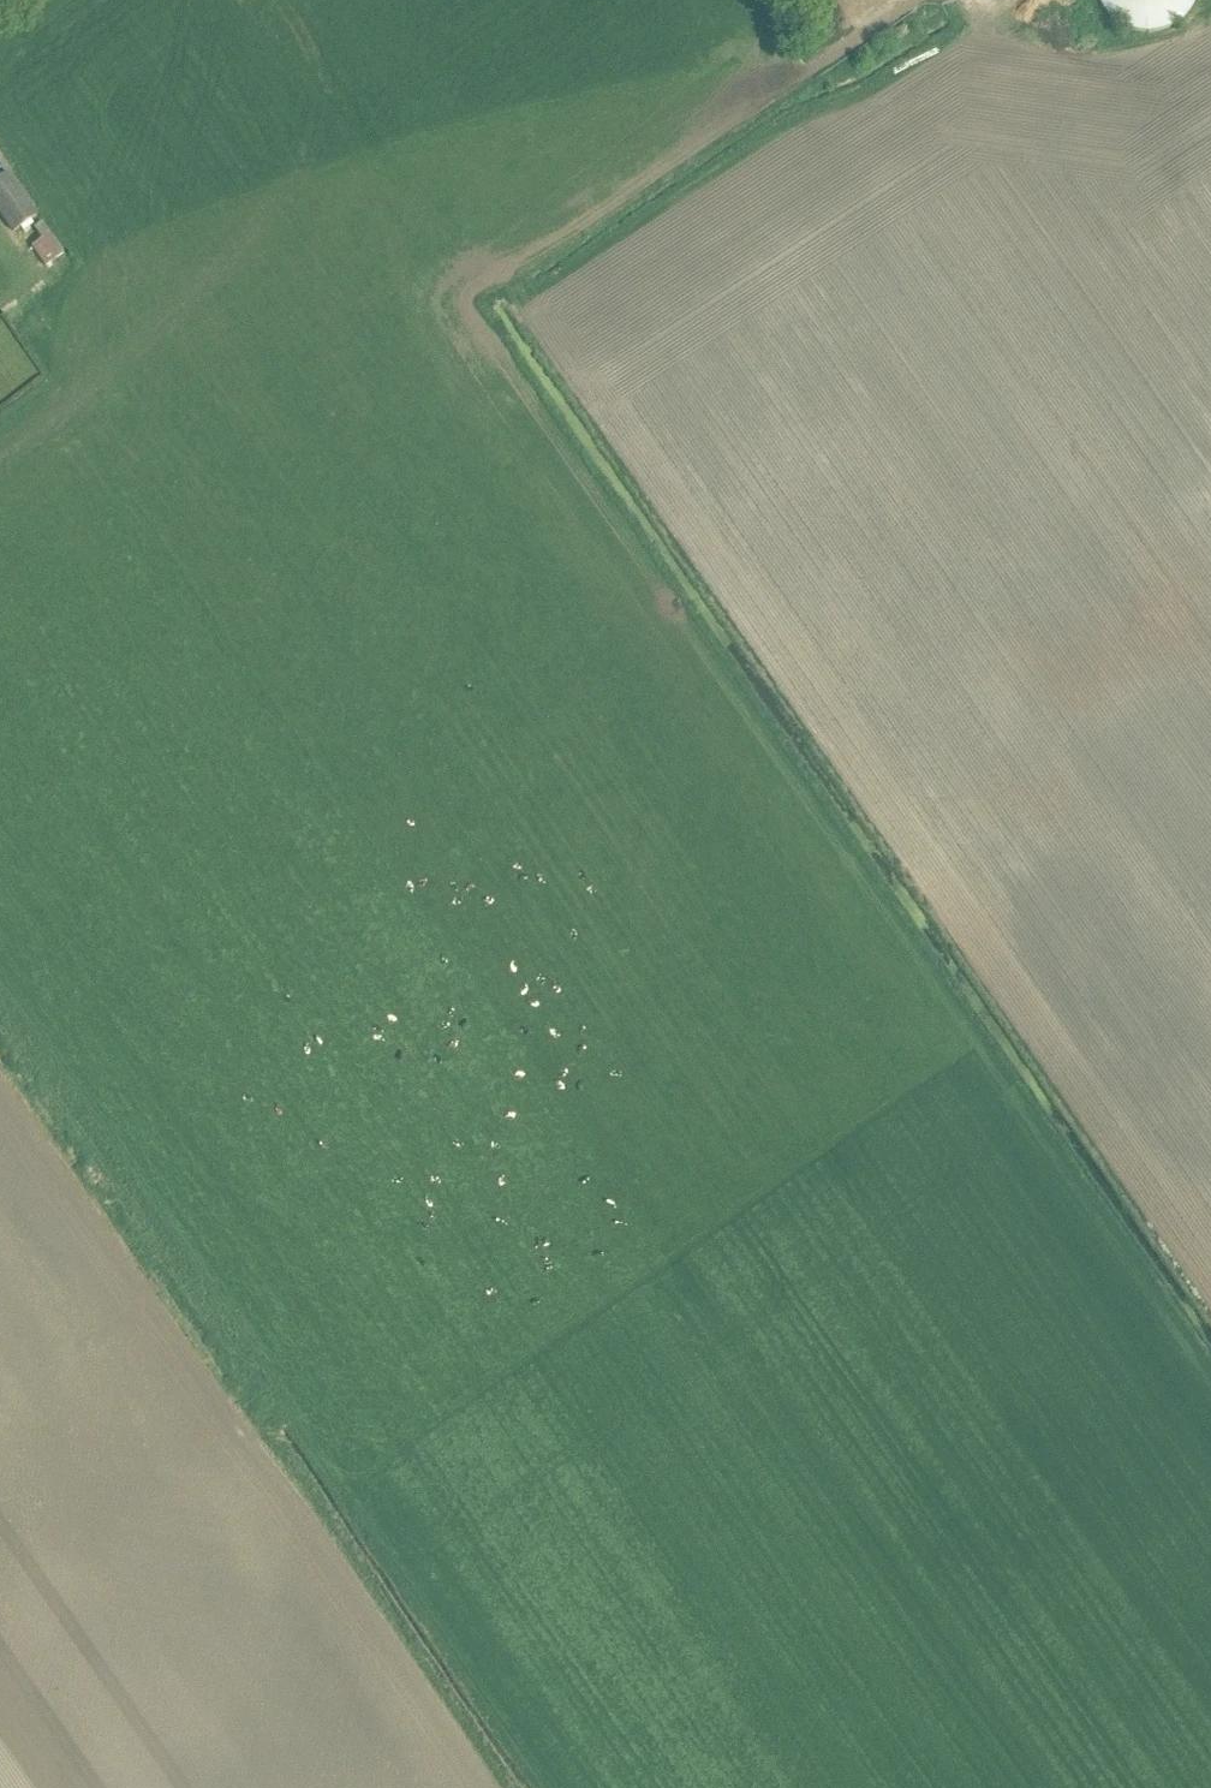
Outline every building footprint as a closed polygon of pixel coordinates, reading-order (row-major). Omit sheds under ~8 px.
[(1119,2),(1110,14),(1153,46),(1187,0),(1117,0),(1119,2)] [(15,235),(38,218),(8,175),(0,181),(0,214),(15,235)] [(48,235),(28,249),(42,269),(61,255),(48,235)]
